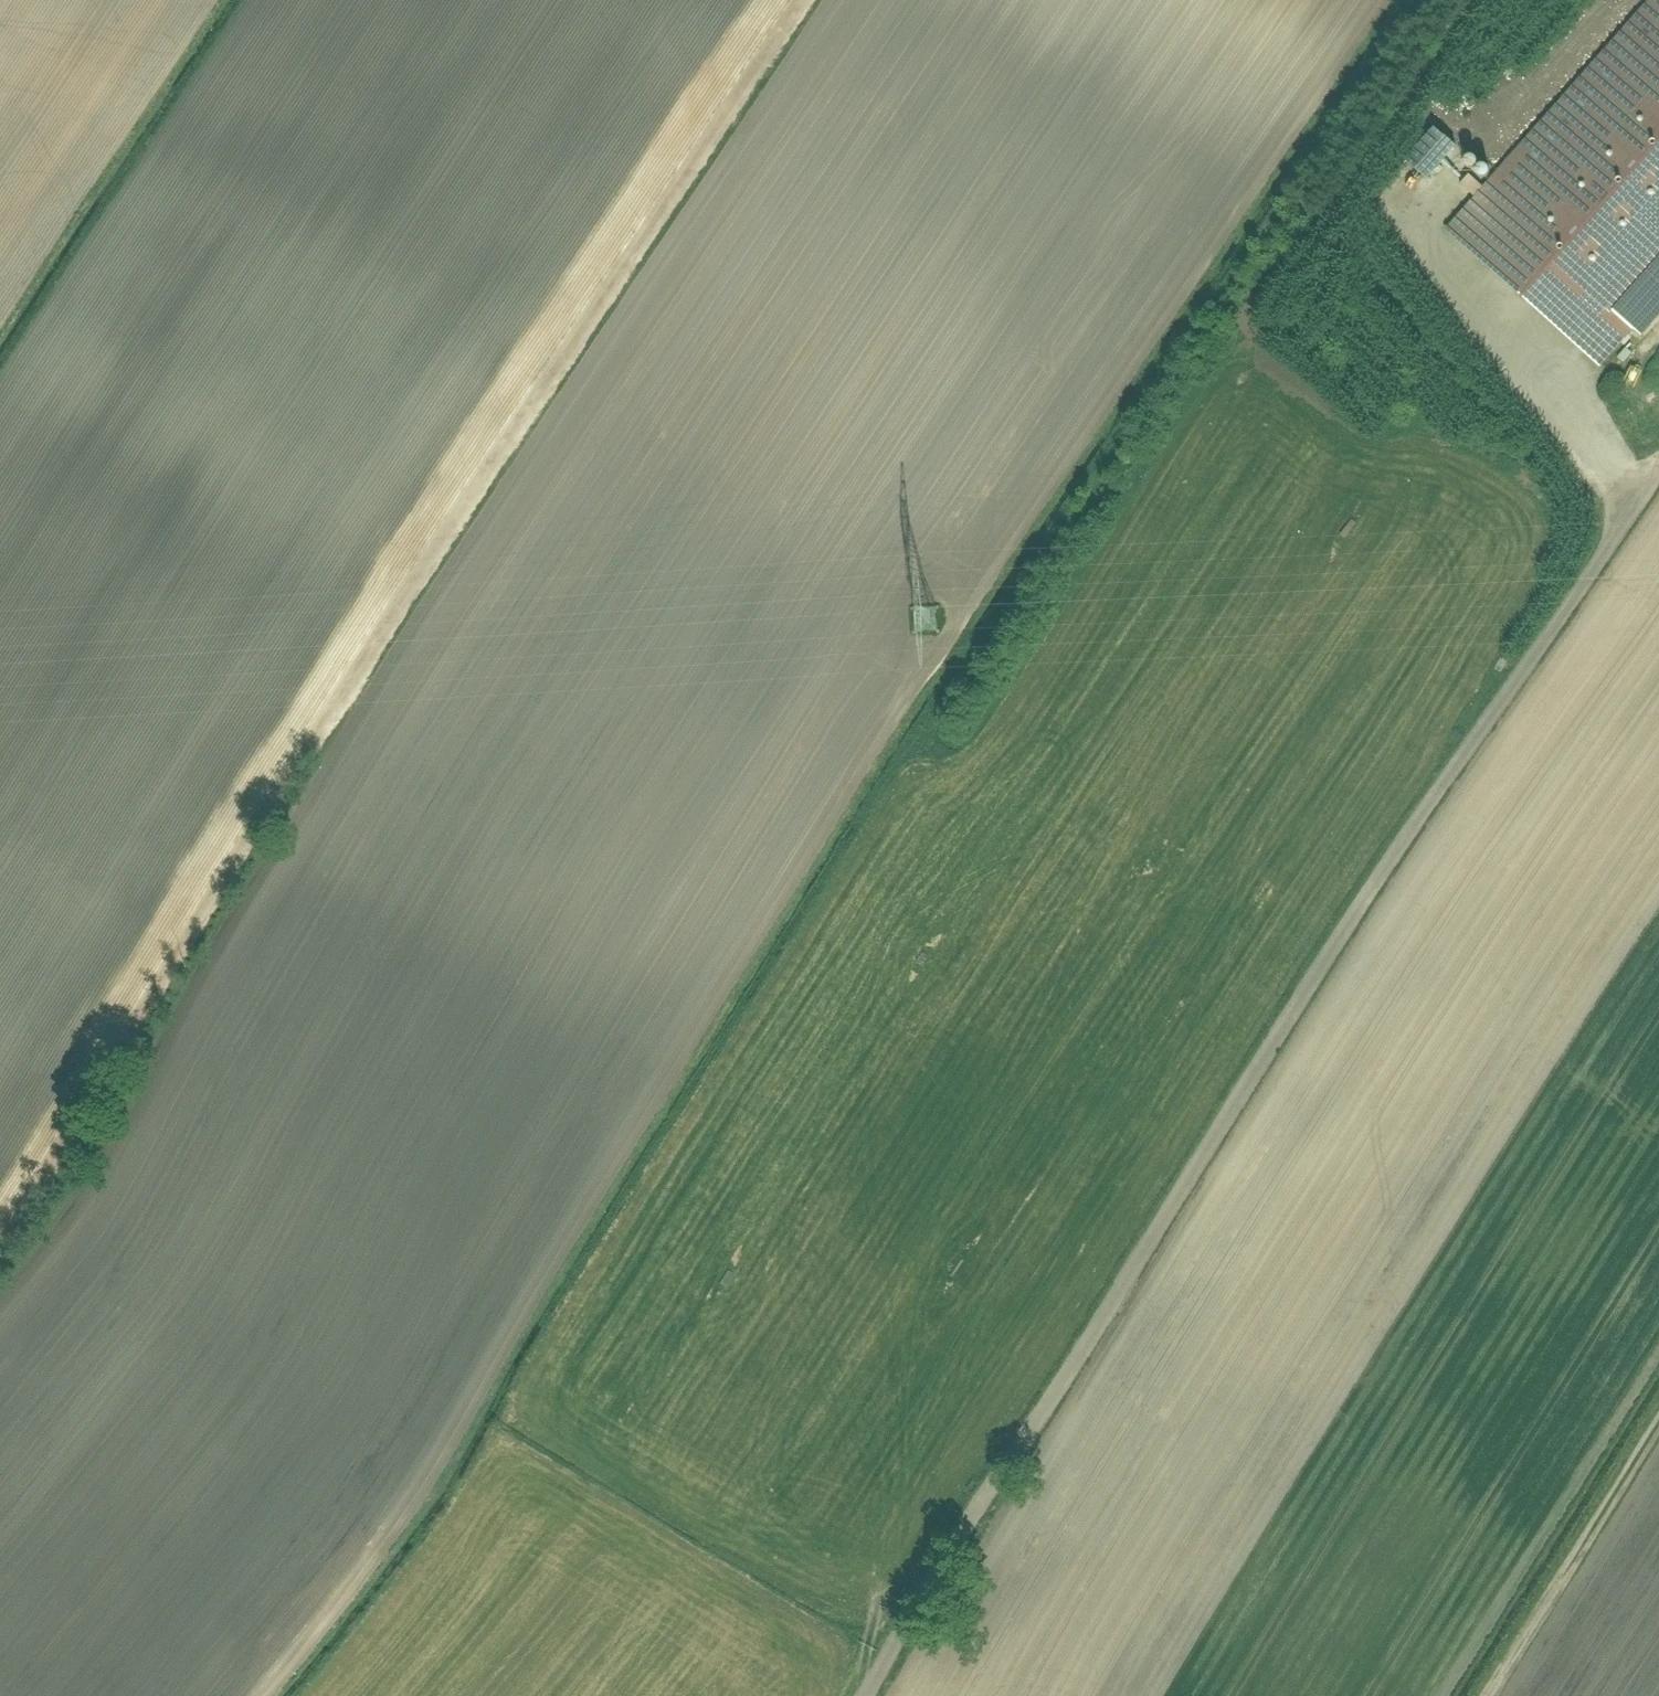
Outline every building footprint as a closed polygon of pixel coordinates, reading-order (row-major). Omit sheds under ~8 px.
[(1444,231),(1602,369),(1637,330),(1616,312),(1658,264),(1658,0),(1649,0),(1444,231)] [(1425,180),(1454,146),(1433,128),(1404,162),(1425,180)]
